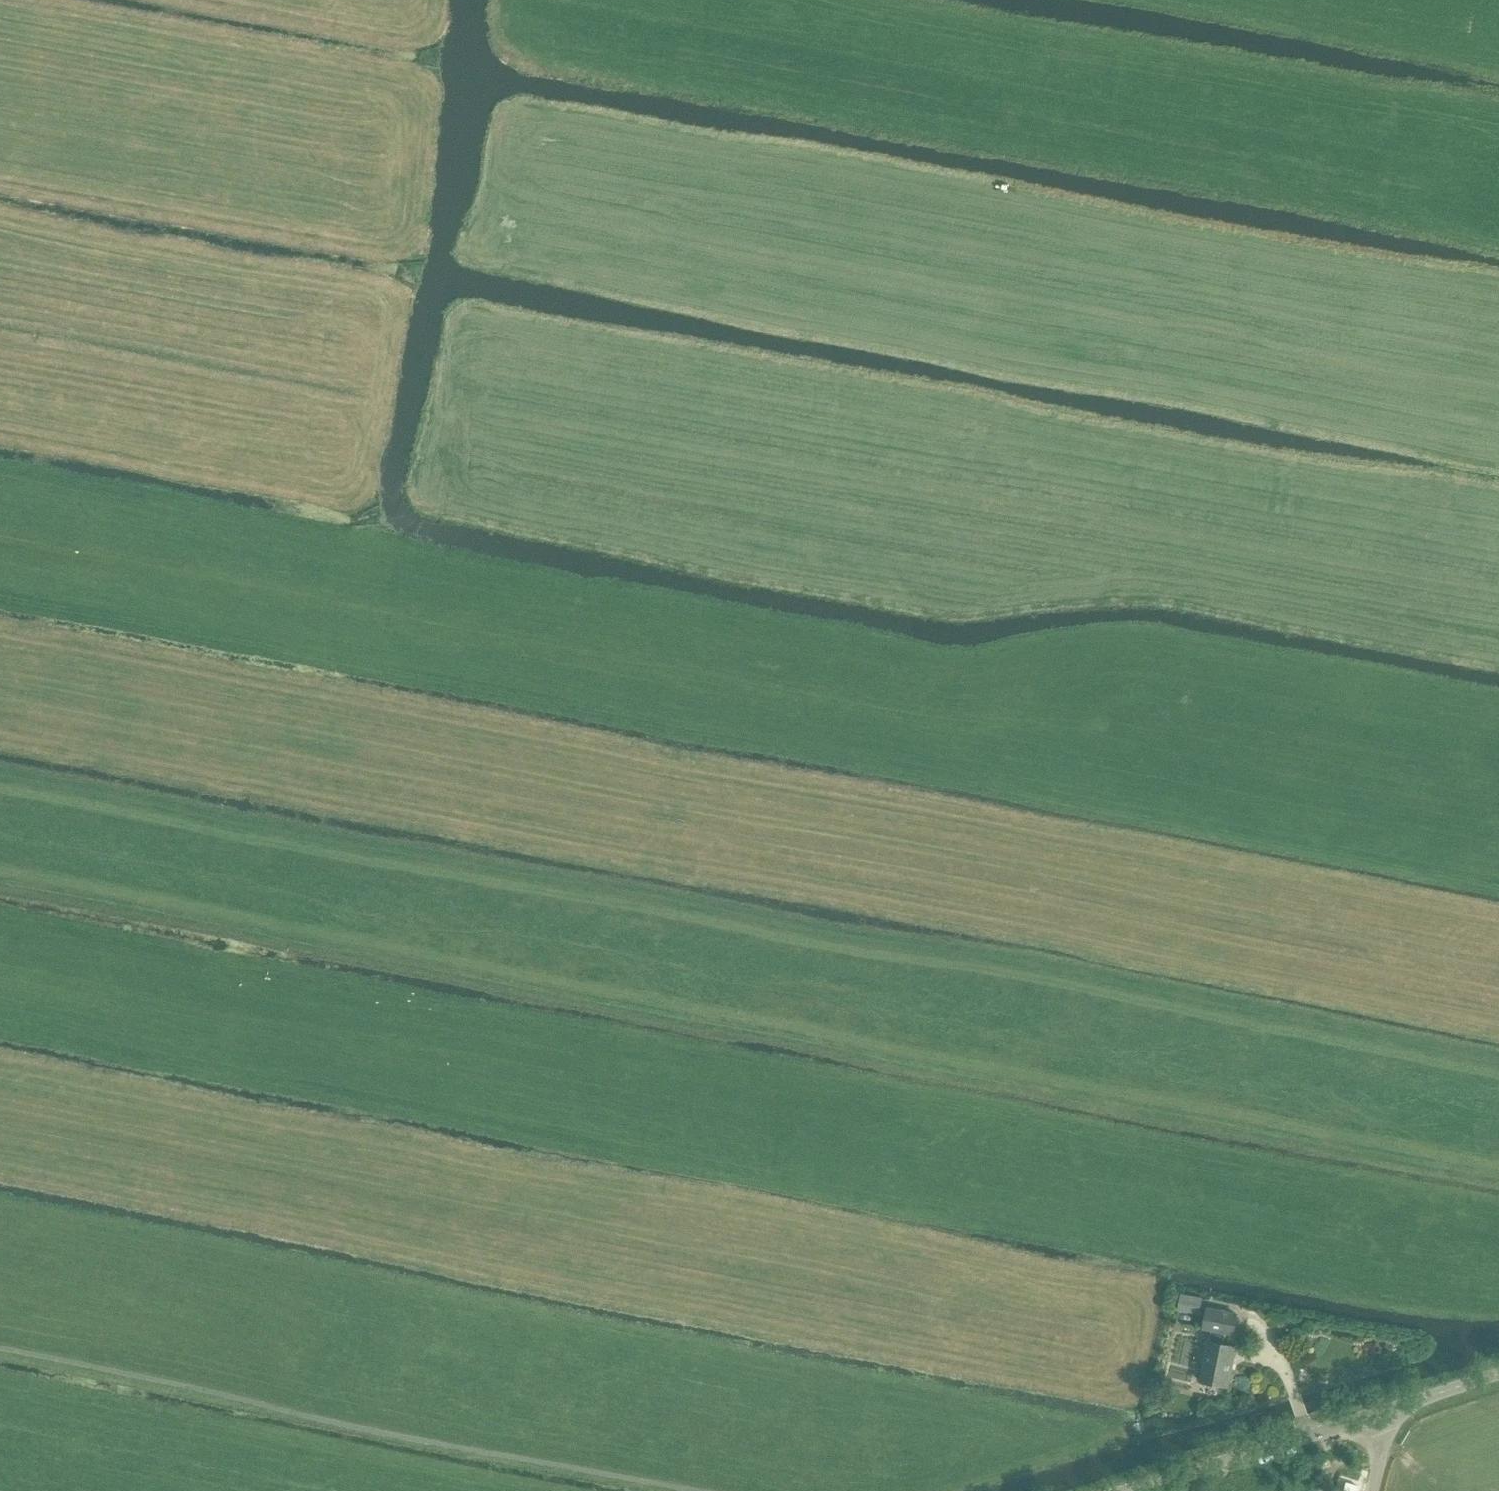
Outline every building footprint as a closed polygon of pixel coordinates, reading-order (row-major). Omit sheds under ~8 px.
[(1203,1314),(1207,1298),(1185,1292),(1181,1309),(1203,1314)] [(1232,1334),(1236,1314),(1207,1308),(1203,1328),(1211,1329),(1199,1380),(1227,1386),(1235,1346),(1222,1344),(1224,1332),(1232,1334)]
